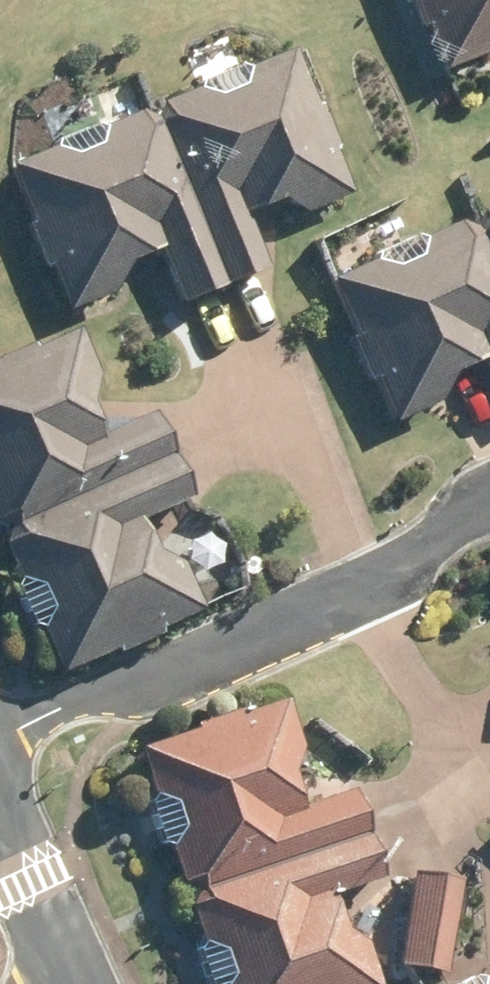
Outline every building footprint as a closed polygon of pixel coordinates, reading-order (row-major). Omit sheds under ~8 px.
[(447,72),(489,54),(489,0),(418,0),(447,72)] [(313,210),(355,193),(338,149),(343,147),(325,103),(321,104),(298,49),(251,67),(243,64),(201,81),(197,90),(165,103),(162,112),(159,113),(228,284),(270,267),(248,211),(281,197),(313,210)] [(54,148),(13,165),(73,310),(119,291),(132,259),(163,246),(185,301),(228,284),(159,113),(154,114),(143,110),(107,125),(100,122),(58,139),(54,148)] [(478,221),(489,250),(489,208),(485,211),(481,219),(478,221)] [(336,273),(362,334),(354,338),(371,379),(379,376),(397,418),(443,398),(456,365),(487,353),(489,359),(489,250),(478,221),(474,222),(463,218),(430,232),(423,230),(381,247),(377,256),(336,273)] [(0,358),(0,520),(8,523),(9,528),(180,455),(162,412),(105,436),(90,403),(104,369),(86,328),(42,346),(41,342),(0,358)] [(9,528),(10,531),(7,542),(20,575),(18,582),(35,624),(45,627),(62,668),(117,645),(120,652),(166,634),(163,625),(206,608),(186,562),(155,548),(142,518),(196,494),(180,455),(9,528)] [(143,749),(157,797),(154,804),(167,847),(177,852),(188,884),(195,889),(196,892),(372,836),(358,791),(306,808),(293,766),(304,744),(290,701),(246,715),(243,711),(198,726),(199,731),(143,749)] [(200,948),(212,983),(383,983),(370,942),(347,930),(334,893),(386,876),(372,836),(196,892),(197,896),(192,907),(204,942),(200,948)] [(411,872),(398,964),(451,972),(463,880),(411,872)] [(473,983),(489,983),(489,975),(473,983)]
